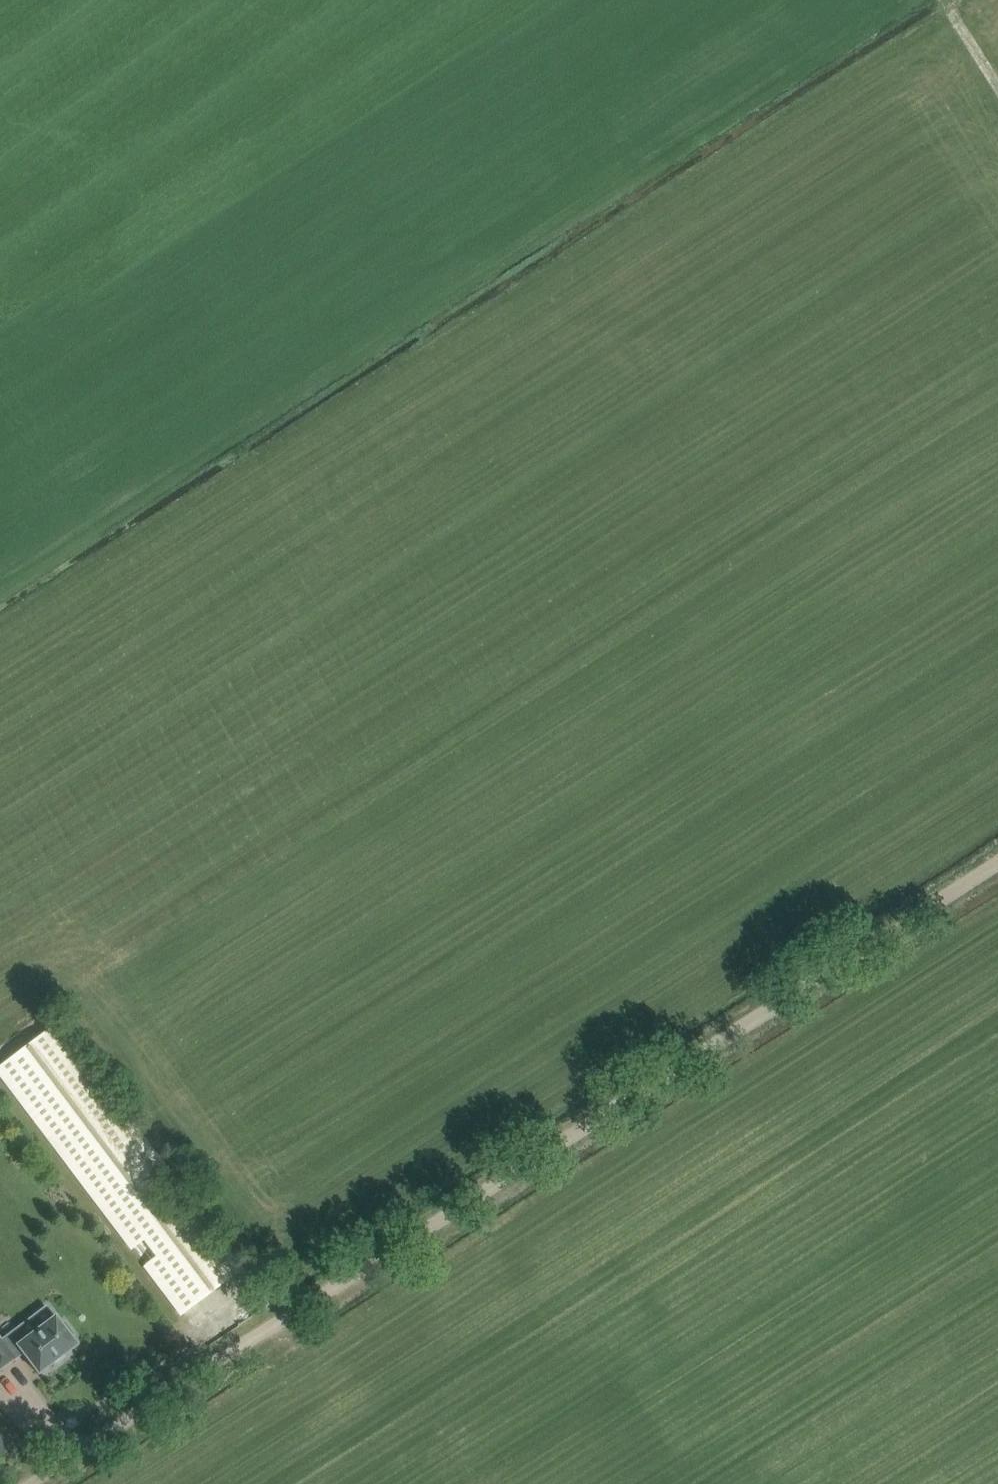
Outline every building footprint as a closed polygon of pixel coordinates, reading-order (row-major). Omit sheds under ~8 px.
[(55,1025),(0,1067),(0,1075),(182,1315),(241,1270),(55,1025)] [(15,1358),(14,1357),(21,1351),(25,1357),(38,1374),(53,1363),(54,1365),(64,1358),(63,1357),(63,1356),(77,1345),(71,1337),(74,1334),(64,1322),(61,1324),(55,1316),(54,1316),(49,1310),(46,1306),(18,1327),(1,1340),(0,1338),(0,1370),(15,1358)] [(11,1447),(0,1432),(0,1456),(11,1447)]
